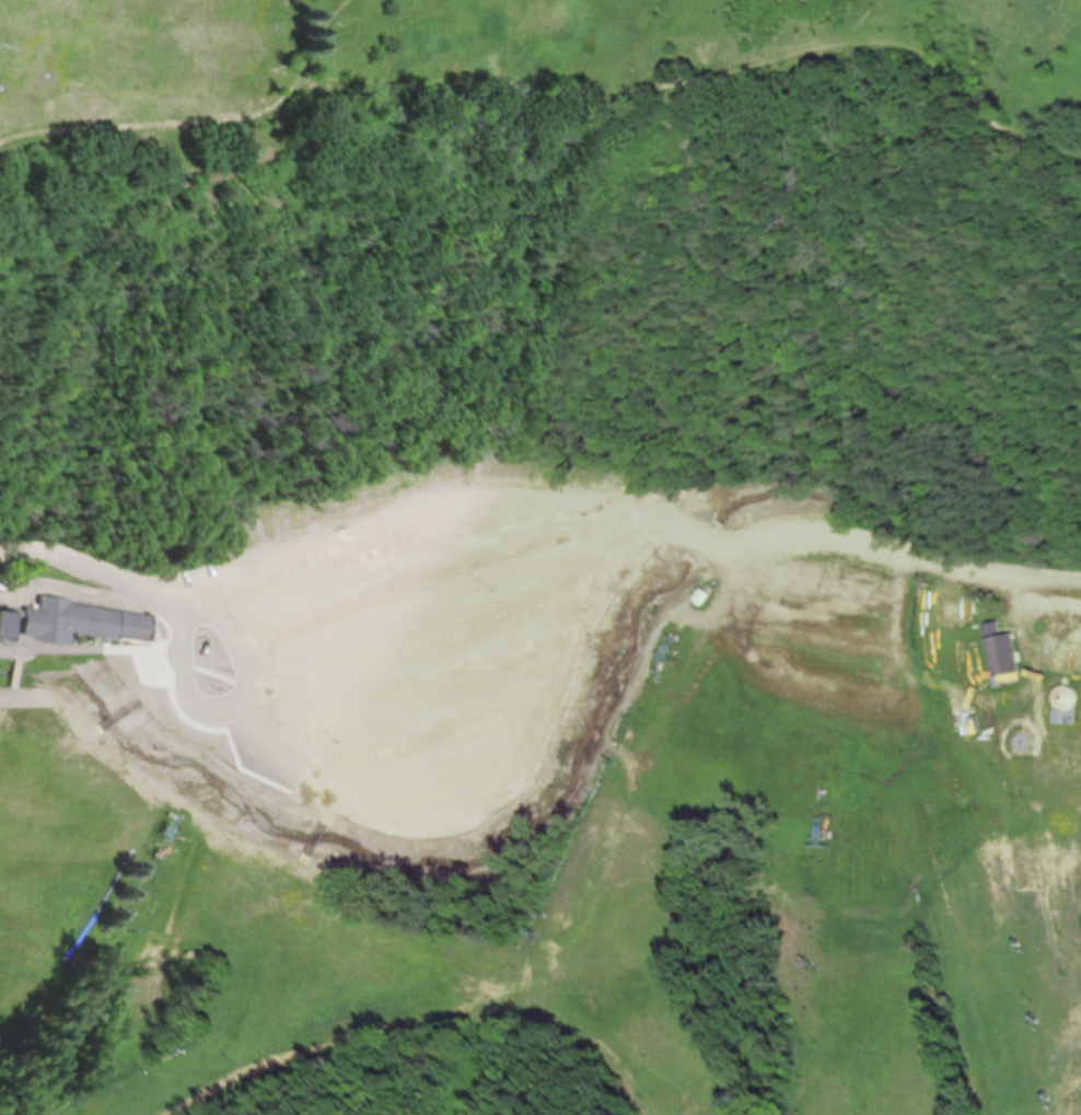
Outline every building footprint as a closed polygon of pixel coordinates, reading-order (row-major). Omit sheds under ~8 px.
[(150,612),(40,598),(39,608),(24,606),(23,613),(0,610),(0,639),(16,641),(17,638),(70,644),(72,633),(146,642),(150,612)] [(989,638),(995,677),(1020,673),(1014,634),(989,638)]
